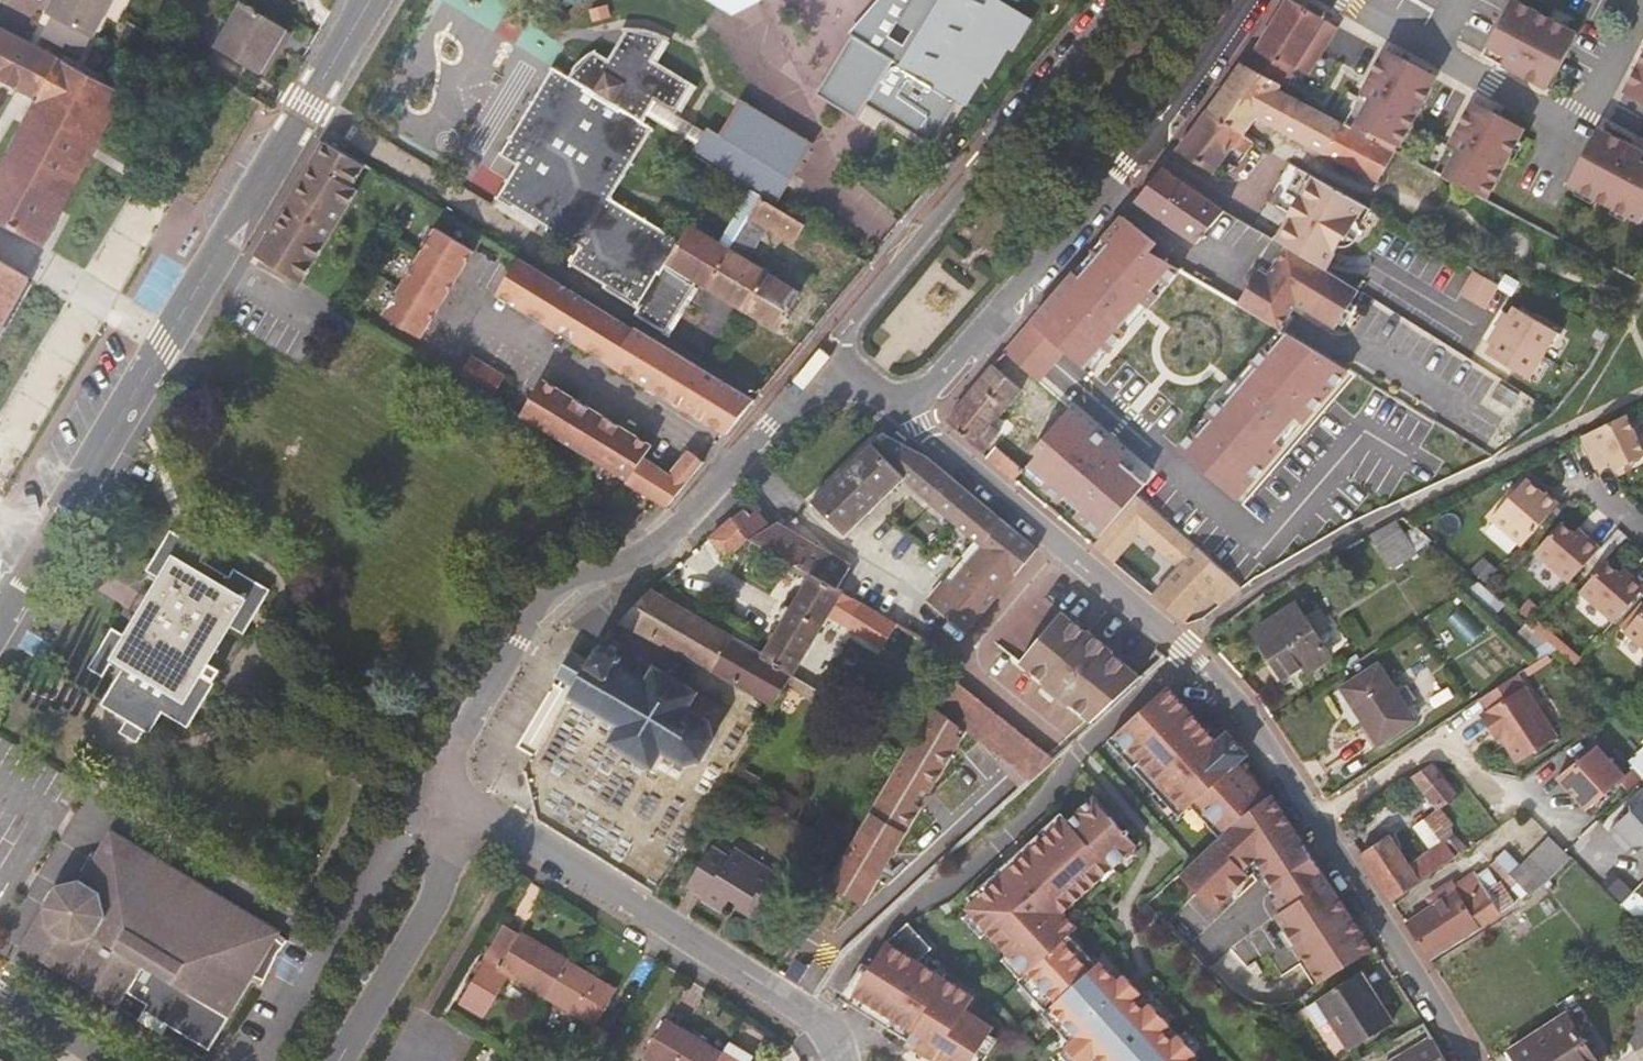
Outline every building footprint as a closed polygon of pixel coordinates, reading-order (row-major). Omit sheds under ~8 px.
[(44,11),(49,14),(39,33),(82,55),(112,0),(50,0),(44,11)] [(755,0),(730,0),(721,6),(732,12),(755,0)] [(924,0),(875,0),(874,3),(870,0),(869,0),(840,0),(806,56),(853,86),(882,38),(871,31),(884,9),(896,16),(909,25),(924,0)] [(909,25),(921,32),(940,0),(924,0),(909,25)] [(1395,9),(1401,12),(1402,8),(1387,0),(1380,0),(1380,1),(1395,9)] [(1514,3),(1487,60),(1546,89),(1574,32),(1514,3)] [(289,32),(241,6),(216,48),(259,73),(275,44),(280,47),(289,32)] [(871,31),(882,38),(896,16),(884,9),(871,31)] [(1294,10),(1248,76),(1254,79),(1288,96),(1297,80),(1308,87),(1340,41),(1294,10)] [(771,277),(773,274),(750,260),(770,228),(793,243),(805,225),(763,200),(752,217),(732,249),(692,226),(684,241),(658,225),(613,197),(656,128),(642,120),(651,106),(703,139),(706,132),(708,130),(679,112),(680,111),(698,83),(656,57),(670,33),(630,25),(610,57),(595,48),(570,76),(551,65),(499,151),(515,161),(524,166),(515,181),(506,175),(495,194),(576,245),(566,262),(600,283),(598,285),(615,296),(636,309),(632,316),(665,337),(698,283),(704,288),(748,314),(751,311),(783,331),(804,298),(771,277)] [(98,78),(8,32),(0,29),(0,80),(31,97),(0,154),(0,221),(42,245),(53,223),(100,138),(124,93),(98,78)] [(1452,39),(1464,45),(1469,36),(1457,30),(1452,39)] [(1580,35),(1574,32),(1546,89),(1553,92),(1580,35)] [(1628,84),(1642,91),(1642,53),(1628,84)] [(1390,56),(1387,62),(1438,87),(1441,80),(1390,56)] [(1387,62),(1353,134),(1400,157),(1402,151),(1406,153),(1438,87),(1387,62)] [(1254,79),(1207,121),(1245,147),(1258,133),(1361,179),(1364,173),(1388,186),(1403,158),(1400,157),(1353,134),(1285,101),(1288,96),(1254,79)] [(1628,84),(1625,91),(1642,100),(1642,91),(1628,84)] [(699,156),(777,204),(813,144),(742,102),(720,136),(714,133),(699,156)] [(1476,105),(1473,112),(1524,137),(1527,130),(1476,105)] [(1473,112),(1441,177),(1492,202),(1524,137),(1473,112)] [(1207,121),(1182,151),(1220,175),(1233,160),(1241,166),(1252,151),(1245,147),(1207,121)] [(1578,185),(1604,129),(1598,126),(1571,182),(1578,185)] [(1578,185),(1642,216),(1642,147),(1604,129),(1578,185)] [(699,156),(714,133),(708,130),(706,132),(703,139),(694,153),(699,156)] [(306,295),(377,175),(325,145),(254,264),(306,295)] [(515,161),(506,175),(515,181),(524,166),(515,161)] [(1167,166),(1138,197),(1197,243),(1225,210),(1167,166)] [(1319,243),(1341,256),(1349,243),(1353,244),(1355,241),(1361,240),(1374,215),(1303,178),(1290,203),(1303,210),(1296,224),(1322,238),(1319,243)] [(1277,205),(1272,213),(1281,218),(1286,210),(1277,205)] [(1155,245),(1124,217),(1066,281),(1031,320),(1064,350),(1085,367),(1102,346),(1107,350),(1176,270),(1148,254),(1155,245)] [(1288,252),(1331,275),(1338,263),(1341,256),(1319,243),(1322,238),(1296,224),(1290,235),(1282,248),(1288,252)] [(476,252),(436,230),(380,325),(419,346),(476,252)] [(1301,308),(1303,309),(1309,308),(1309,312),(1339,329),(1347,315),(1349,316),(1362,292),(1331,275),(1288,252),(1271,284),(1261,278),(1244,309),(1279,328),(1285,332),(1294,316),(1296,316),(1301,308)] [(754,402),(520,257),(491,303),(724,446),(754,402)] [(29,275),(0,258),(0,325),(29,275)] [(1484,306),(1496,286),(1474,272),(1463,293),(1484,306)] [(665,337),(671,341),(704,288),(698,283),(665,337)] [(1503,347),(1498,356),(1537,378),(1542,370),(1548,368),(1560,347),(1567,345),(1573,334),(1525,307),(1520,317),(1512,313),(1496,343),(1503,347)] [(1118,386),(1140,405),(1205,329),(1183,310),(1118,386)] [(1039,380),(1064,350),(1031,320),(1004,350),(1039,380)] [(1237,497),(1346,365),(1285,332),(1279,328),(1177,446),(1237,497)] [(459,377),(494,398),(506,377),(471,356),(459,377)] [(1021,389),(992,364),(945,418),(980,449),(1000,427),(993,422),(1021,389)] [(517,429),(619,489),(639,455),(645,443),(538,377),(517,429)] [(1022,471),(1099,537),(1147,480),(1124,460),(1127,455),(1070,407),(1032,451),(1036,455),(1022,471)] [(1581,436),(1597,468),(1611,462),(1615,470),(1617,468),(1630,462),(1642,456),(1642,448),(1627,414),(1581,436)] [(974,642),(1048,561),(964,489),(930,459),(884,439),(808,512),(844,548),(905,493),(968,544),(976,552),(953,581),(949,579),(928,604),(974,642)] [(619,489),(665,516),(708,467),(686,443),(662,471),(639,455),(619,489)] [(987,455),(1012,477),(1023,466),(1015,459),(998,443),(987,455)] [(1630,462),(1617,468),(1620,475),(1633,469),(1630,462)] [(1491,518),(1522,545),(1559,503),(1546,491),(1545,494),(1526,478),(1491,518)] [(1137,501),(1094,549),(1113,567),(1140,536),(1178,569),(1156,593),(1155,592),(1150,598),(1178,623),(1205,592),(1214,600),(1235,583),(1177,532),(1175,534),(1137,501)] [(747,547),(773,529),(751,509),(728,525),(747,547)] [(1535,552),(1569,582),(1600,547),(1578,527),(1574,532),(1561,522),(1535,552)] [(1371,535),(1399,561),(1417,540),(1409,533),(1398,523),(1391,525),(1371,535)] [(747,547),(728,525),(704,547),(726,567),(747,547)] [(1415,525),(1409,533),(1417,540),(1424,532),(1415,525)] [(776,526),(773,529),(747,547),(770,563),(809,583),(837,597),(850,570),(776,526)] [(206,552),(170,530),(147,568),(158,575),(123,632),(113,626),(89,666),(102,674),(110,660),(122,668),(102,702),(150,731),(162,711),(187,726),(213,682),(200,674),(230,627),(243,635),(270,591),(233,567),(228,576),(201,560),(206,552)] [(1614,621),(1642,589),(1642,585),(1623,567),(1618,572),(1606,561),(1580,591),(1614,621)] [(844,601),(837,597),(809,583),(763,662),(795,682),(834,615),(844,601)] [(782,701),(795,682),(763,662),(720,636),(647,595),(616,629),(681,664),(765,713),(772,717),(782,701)] [(1289,610),(1282,600),(1243,626),(1279,681),(1300,667),(1306,676),(1325,664),(1309,642),(1289,610)] [(865,630),(873,616),(844,601),(834,615),(865,630)] [(1303,601),(1289,610),(1309,642),(1323,633),(1303,601)] [(1642,647),(1642,610),(1625,631),(1642,647)] [(1086,729),(1134,682),(1107,659),(1110,656),(1090,637),(1087,641),(1063,619),(1019,669),(1043,691),(1048,685),(1068,703),(1064,709),(1086,729)] [(591,666),(576,656),(556,687),(570,697),(562,710),(612,744),(603,760),(649,787),(657,769),(678,785),(699,779),(712,757),(710,743),(720,726),(726,714),(655,674),(622,655),(616,646),(609,643),(602,644),(599,646),(596,650),(596,658),(591,666)] [(1382,666),(1345,690),(1381,747),(1418,723),(1382,666)] [(1048,685),(1043,691),(1064,709),(1068,703),(1048,685)] [(929,714),(1020,792),(1044,769),(946,686),(929,714)] [(1244,866),(1252,857),(1274,893),(1269,896),(1277,908),(1272,912),(1318,981),(1372,948),(1269,799),(1266,802),(1229,762),(1236,755),(1237,756),(1238,755),(1217,733),(1210,739),(1160,687),(1113,732),(1112,731),(1102,740),(1173,815),(1185,804),(1216,836),(1179,871),(1177,869),(1174,872),(1209,907),(1234,883),(1235,883),(1248,871),(1244,866)] [(1528,688),(1485,717),(1497,735),(1502,732),(1523,764),(1562,738),(1528,688)] [(751,735),(727,773),(732,776),(742,762),(746,765),(753,755),(747,752),(751,745),(757,748),(761,742),(751,735)] [(1600,749),(1562,782),(1593,814),(1629,778),(1600,749)] [(920,761),(888,815),(941,848),(974,793),(920,761)] [(1436,766),(1418,779),(1440,809),(1458,798),(1436,766)] [(1132,846),(1122,835),(1125,833),(1122,830),(1119,833),(1103,816),(1105,814),(1087,796),(1071,812),(1072,813),(1063,822),(1055,814),(997,869),(996,868),(963,900),(968,905),(962,911),(1024,976),(1016,984),(1043,1011),(1040,1014),(1068,1043),(1062,1048),(1075,1060),(1190,1060),(1187,1058),(1194,1052),(1176,1034),(1170,1040),(1160,1029),(1166,1023),(1148,1004),(1142,1010),(1132,999),(1138,994),(1121,976),(1115,982),(1095,961),(1092,964),(1065,935),(1073,928),(1059,913),(1105,868),(1107,870),(1132,846)] [(1615,834),(1629,848),(1635,841),(1642,850),(1642,806),(1615,834)] [(284,930),(112,826),(88,865),(59,873),(46,894),(45,904),(19,947),(120,1008),(129,993),(148,1005),(145,1010),(183,1032),(184,1029),(192,1034),(190,1037),(210,1049),(254,977),(264,983),(288,943),(279,937),(284,930)] [(1392,839),(1363,858),(1396,905),(1473,854),(1458,831),(1410,865),(1392,839)] [(1580,860),(1557,838),(1535,861),(1528,870),(1511,855),(1496,863),(1529,915),(1559,883),(1580,860)] [(711,854),(689,889),(706,900),(703,904),(722,917),(727,909),(754,926),(780,884),(730,853),(724,862),(711,854)] [(1411,926),(1433,959),(1515,905),(1490,868),(1456,891),(1458,895),(1411,926)] [(1637,896),(1624,907),(1642,929),(1642,902),(1637,896)] [(893,1054),(905,1060),(972,1060),(991,1029),(963,1012),(966,1007),(967,1007),(972,1000),(918,967),(928,951),(903,926),(882,946),(881,946),(864,974),(858,970),(834,1006),(897,1048),(893,1054)] [(500,960),(551,991),(571,957),(521,927),(500,960)] [(484,986),(500,960),(485,950),(457,996),(478,1009),(490,989),(484,986)] [(820,955),(813,965),(821,971),(828,961),(820,955)] [(571,957),(551,991),(602,1022),(623,988),(571,957)] [(1354,972),(1325,991),(1356,1038),(1395,1014),(1375,983),(1366,989),(1354,972)] [(1522,1040),(1533,1060),(1596,1060),(1567,1013),(1522,1040)] [(1450,1057),(1426,1018),(1393,1037),(1404,1056),(1394,1060),(1452,1060),(1450,1057)] [(650,1060),(718,1060),(720,1057),(668,1026),(648,1060),(650,1060)] [(727,1046),(720,1057),(718,1060),(752,1060),(727,1046)]
